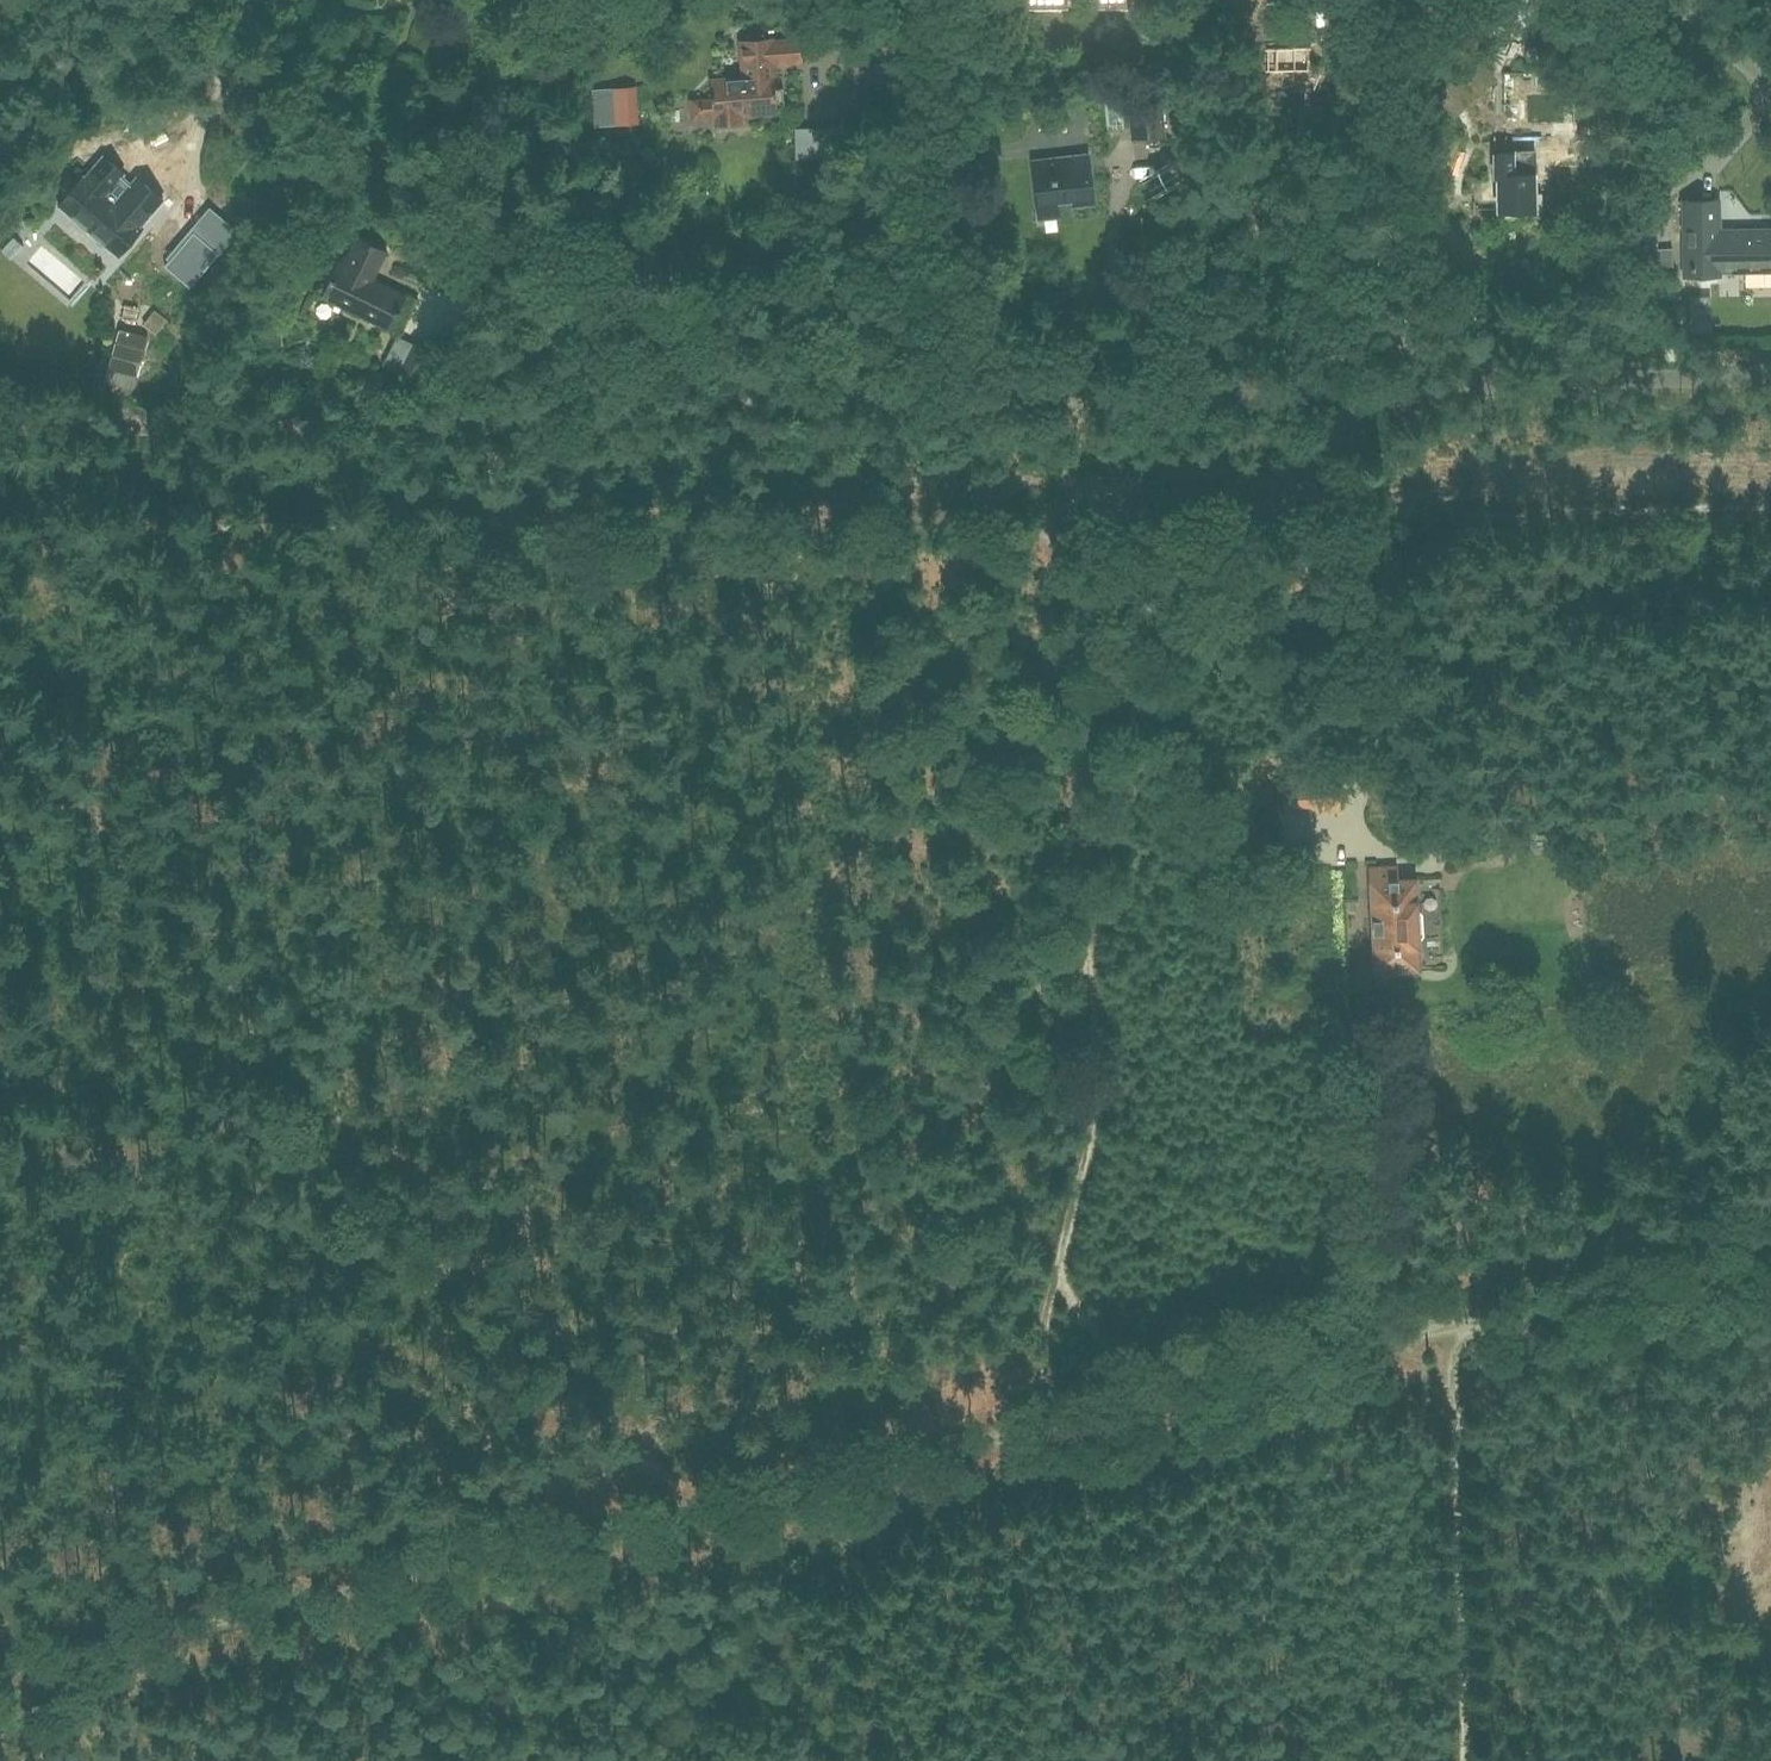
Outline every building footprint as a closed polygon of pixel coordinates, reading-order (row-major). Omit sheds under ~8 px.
[(1273,73),(1292,73),(1292,93),(1322,92),(1322,74),(1313,74),(1312,36),(1303,36),(1303,39),(1296,39),(1296,49),(1273,49),(1273,73)] [(744,77),(714,80),(716,97),(692,100),(691,101),(693,116),(694,116),(716,114),(717,123),(741,121),(740,112),(783,108),(781,88),(775,89),(773,64),(802,61),(800,37),(741,43),(742,48),(744,77)] [(638,117),(637,84),(609,86),(611,118),(638,117)] [(1128,103),(1132,140),(1167,136),(1162,99),(1128,103)] [(1494,170),(1484,171),(1485,195),(1498,194),(1498,209),(1533,209),(1533,207),(1541,207),(1541,191),(1558,190),(1557,165),(1588,163),(1586,123),(1553,124),(1553,147),(1493,149),(1494,170)] [(85,176),(61,204),(119,254),(142,227),(140,225),(163,200),(137,177),(129,187),(119,179),(126,172),(106,155),(87,177),(85,176)] [(1087,155),(1033,161),(1038,208),(1058,206),(1058,202),(1071,201),(1072,204),(1092,202),(1087,155)] [(1719,200),(1683,201),(1684,276),(1720,275),(1720,271),(1770,270),(1770,228),(1719,229),(1719,200)] [(226,237),(240,226),(225,206),(210,217),(226,237)] [(1658,248),(1658,225),(1639,226),(1640,249),(1658,248)] [(194,231),(165,265),(191,287),(220,253),(194,231)] [(322,296),(389,329),(406,295),(373,279),(386,251),(357,237),(344,265),(338,262),(322,296)] [(406,362),(388,354),(383,364),(417,381),(432,351),(415,343),(406,362)] [(1309,782),(1311,808),(1339,807),(1337,781),(1309,782)] [(1373,868),(1377,969),(1418,967),(1417,939),(1422,934),(1421,912),(1415,907),(1414,879),(1394,880),(1393,867),(1373,868)]
